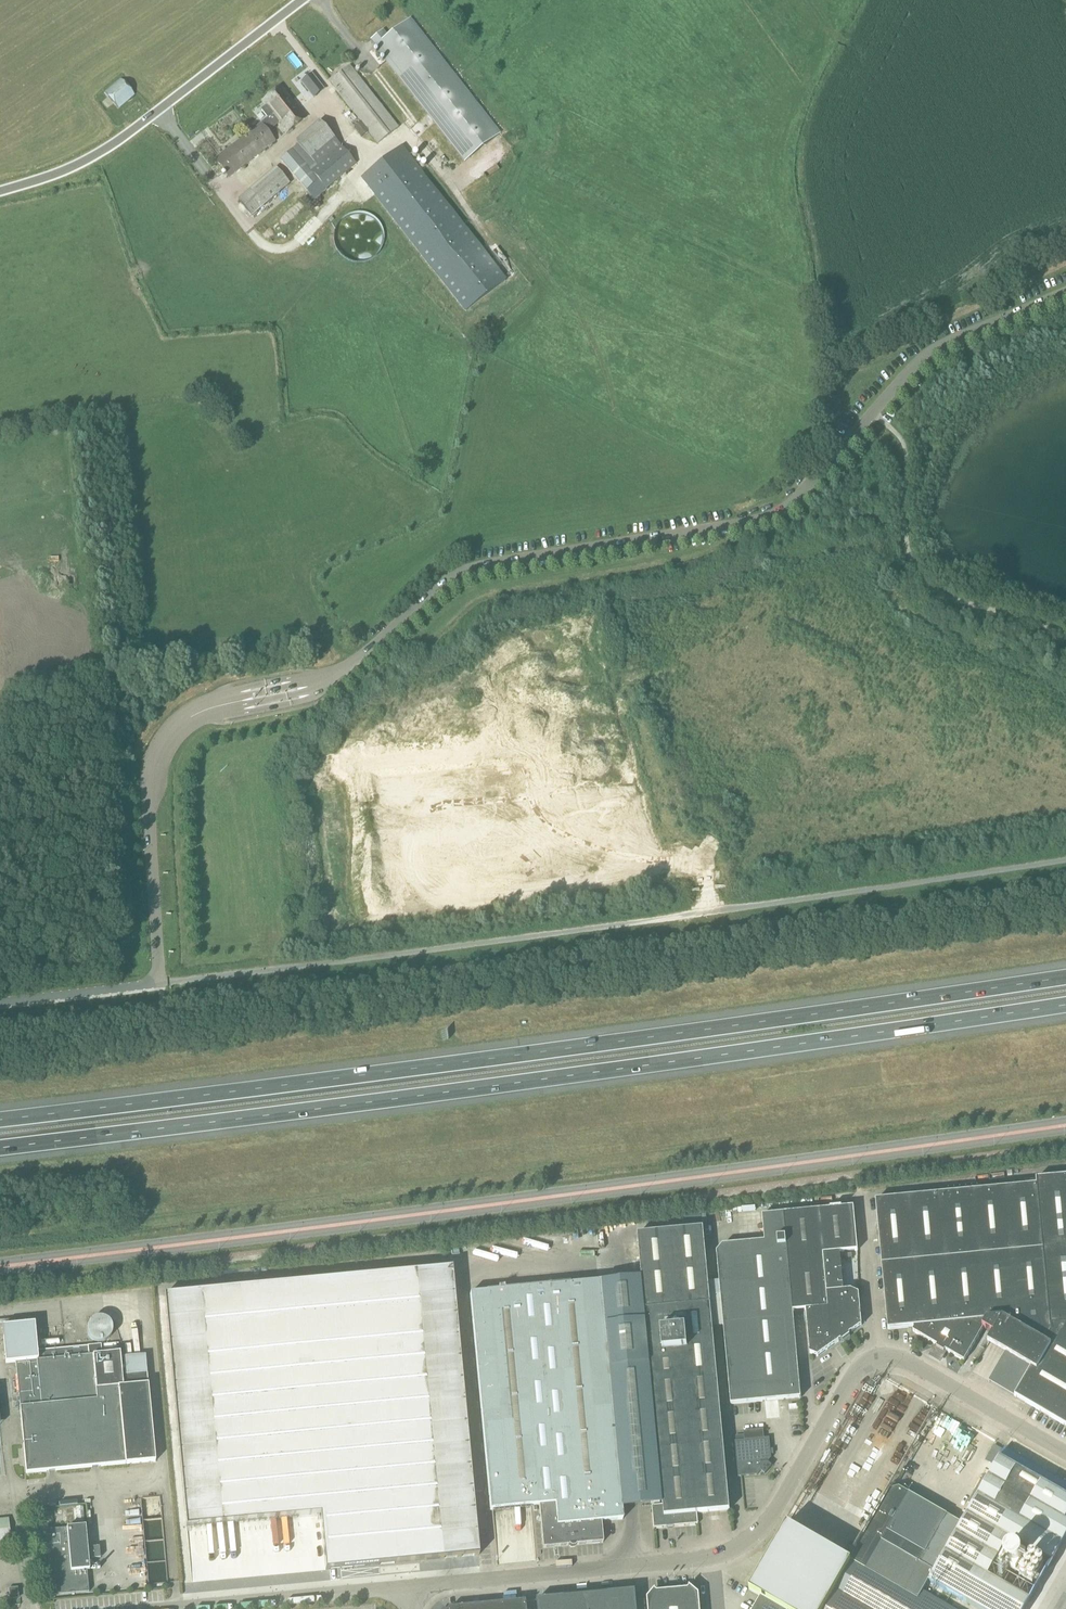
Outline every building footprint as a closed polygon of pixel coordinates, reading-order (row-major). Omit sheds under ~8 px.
[(383,30),(371,40),(465,161),(500,134),(409,19),(388,36),(383,30)] [(329,81),(334,88),(378,143),(399,127),(350,64),(329,81)] [(319,83),(312,74),(311,74),(307,77),(301,82),(308,91),(319,83)] [(135,94),(121,78),(104,92),(119,108),(135,94)] [(276,141),(268,131),(279,123),(286,132),(305,117),(281,87),(262,101),(266,106),(261,109),(268,117),(261,122),(214,158),(229,178),(276,141)] [(244,125),(230,107),(204,126),(217,144),(244,125)] [(414,139),(428,124),(420,116),(406,130),(414,139)] [(326,189),(356,163),(341,146),(319,121),(295,141),(298,144),(280,159),(314,199),(326,189)] [(429,140),(424,144),(429,150),(434,146),(429,140)] [(401,147),(362,178),(466,312),(487,295),(506,280),(486,256),(401,147)] [(270,169),(232,202),(246,219),(284,186),(270,169)] [(888,1329),(914,1327),(914,1329),(913,1332),(938,1346),(939,1343),(947,1348),(946,1351),(965,1362),(984,1329),(995,1335),(1004,1319),(1019,1327),(1005,1352),(1031,1368),(1015,1396),(1065,1425),(1065,1176),(1036,1179),(1037,1185),(876,1200),(888,1329)] [(784,1213),(793,1311),(806,1310),(810,1353),(818,1356),(841,1340),(846,1342),(850,1340),(849,1334),(862,1325),(859,1293),(851,1290),(843,1290),(840,1252),(858,1250),(853,1206),(784,1213)] [(793,1311),(784,1213),(760,1215),(760,1221),(762,1221),(764,1241),(722,1245),(716,1252),(731,1404),(801,1397),(793,1311)] [(730,1510),(703,1227),(637,1234),(663,1504),(652,1506),(654,1528),(666,1527),(669,1528),(672,1528),(674,1526),(698,1524),(697,1513),(730,1510)] [(304,1282),(165,1295),(186,1527),(321,1514),(326,1569),(331,1569),(478,1555),(451,1268),(304,1282)] [(845,1269),(844,1282),(853,1282),(854,1269),(845,1269)] [(623,1519),(600,1281),(470,1293),(490,1510),(539,1505),(543,1548),(603,1542),(601,1521),(623,1519)] [(744,1431),(745,1440),(735,1441),(739,1477),(758,1475),(761,1471),(765,1474),(772,1466),(768,1462),(772,1458),(770,1438),(765,1438),(764,1429),(744,1431)] [(929,1581),(978,1608),(1025,1608),(1065,1538),(1065,1521),(1065,1520),(1065,1483),(1005,1448),(929,1581)] [(830,1494),(849,1503),(857,1484),(858,1484),(864,1471),(852,1466),(848,1476),(840,1473),(830,1494)] [(881,1541),(934,1571),(961,1523),(947,1515),(919,1499),(909,1493),(909,1492),(908,1491),(907,1492),(899,1488),(898,1488),(897,1484),(891,1485),(892,1490),(890,1490),(872,1522),(887,1531),(881,1541)] [(81,1523),(80,1507),(73,1507),(73,1502),(53,1503),(54,1524),(81,1523)] [(123,1527),(133,1525),(132,1515),(121,1517),(123,1527)] [(872,1522),(850,1560),(865,1569),(918,1599),(929,1580),(934,1571),(881,1541),(887,1531),(872,1522)] [(787,1524),(749,1590),(783,1608),(935,1608),(918,1599),(865,1569),(850,1560),(787,1524)] [(138,1544),(137,1533),(128,1534),(128,1544),(138,1544)] [(655,1589),(647,1598),(648,1608),(701,1608),(699,1593),(690,1586),(689,1586),(690,1587),(688,1589),(658,1592),(655,1590),(656,1589),(655,1589)] [(636,1591),(538,1599),(539,1608),(638,1608),(636,1591)] [(761,1597),(754,1608),(782,1608),(761,1597)] [(527,1601),(451,1608),(450,1608),(528,1608),(527,1601)]
